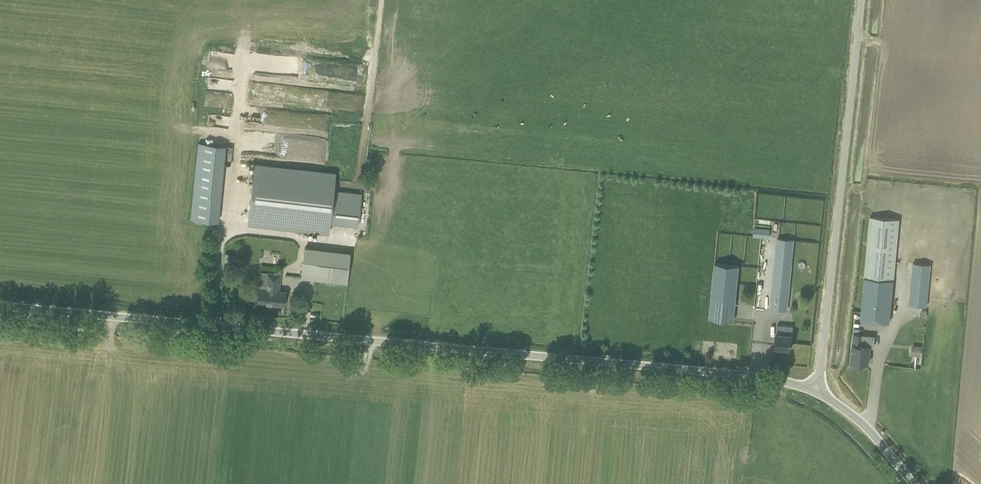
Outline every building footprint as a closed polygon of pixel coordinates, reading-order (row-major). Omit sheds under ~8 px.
[(225,145),(216,144),(198,142),(191,218),(218,221),(225,145)] [(334,172),(253,164),(247,221),(328,230),(329,221),(357,223),(360,192),(332,189),(334,172)] [(870,216),(865,278),(893,280),(900,219),(870,216)] [(754,228),(753,236),(768,238),(768,229),(754,228)] [(794,240),(784,239),(777,238),(769,308),(787,310),(794,240)] [(350,252),(304,247),(301,278),(314,279),(347,283),(350,252)] [(225,253),(225,261),(233,262),(234,254),(225,253)] [(709,318),(721,319),(722,311),(734,312),(738,265),(714,263),(709,318)] [(913,263),(909,305),(927,306),(930,277),(931,264),(913,263)] [(258,289),(257,302),(283,305),(284,292),(276,291),(278,274),(267,273),(260,272),(258,289)] [(862,301),(861,320),(875,321),(877,302),(891,304),(893,280),(865,278),(862,301)] [(793,326),(783,325),(777,325),(775,347),(791,348),(793,326)] [(854,334),(851,362),(868,363),(869,353),(870,346),(861,345),(862,335),(854,334)] [(922,354),(923,344),(912,344),(912,354),(922,354)]
